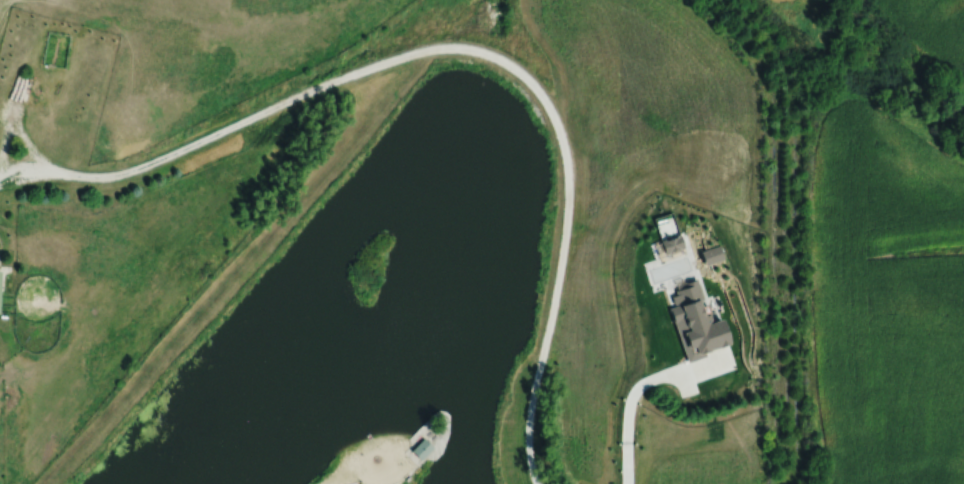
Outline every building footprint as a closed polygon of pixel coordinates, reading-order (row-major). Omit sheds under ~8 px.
[(731,345),(724,320),(708,324),(702,301),(676,308),(678,317),(685,315),(696,355),(731,345)] [(421,461),(433,448),(424,439),(412,452),(421,461)]
